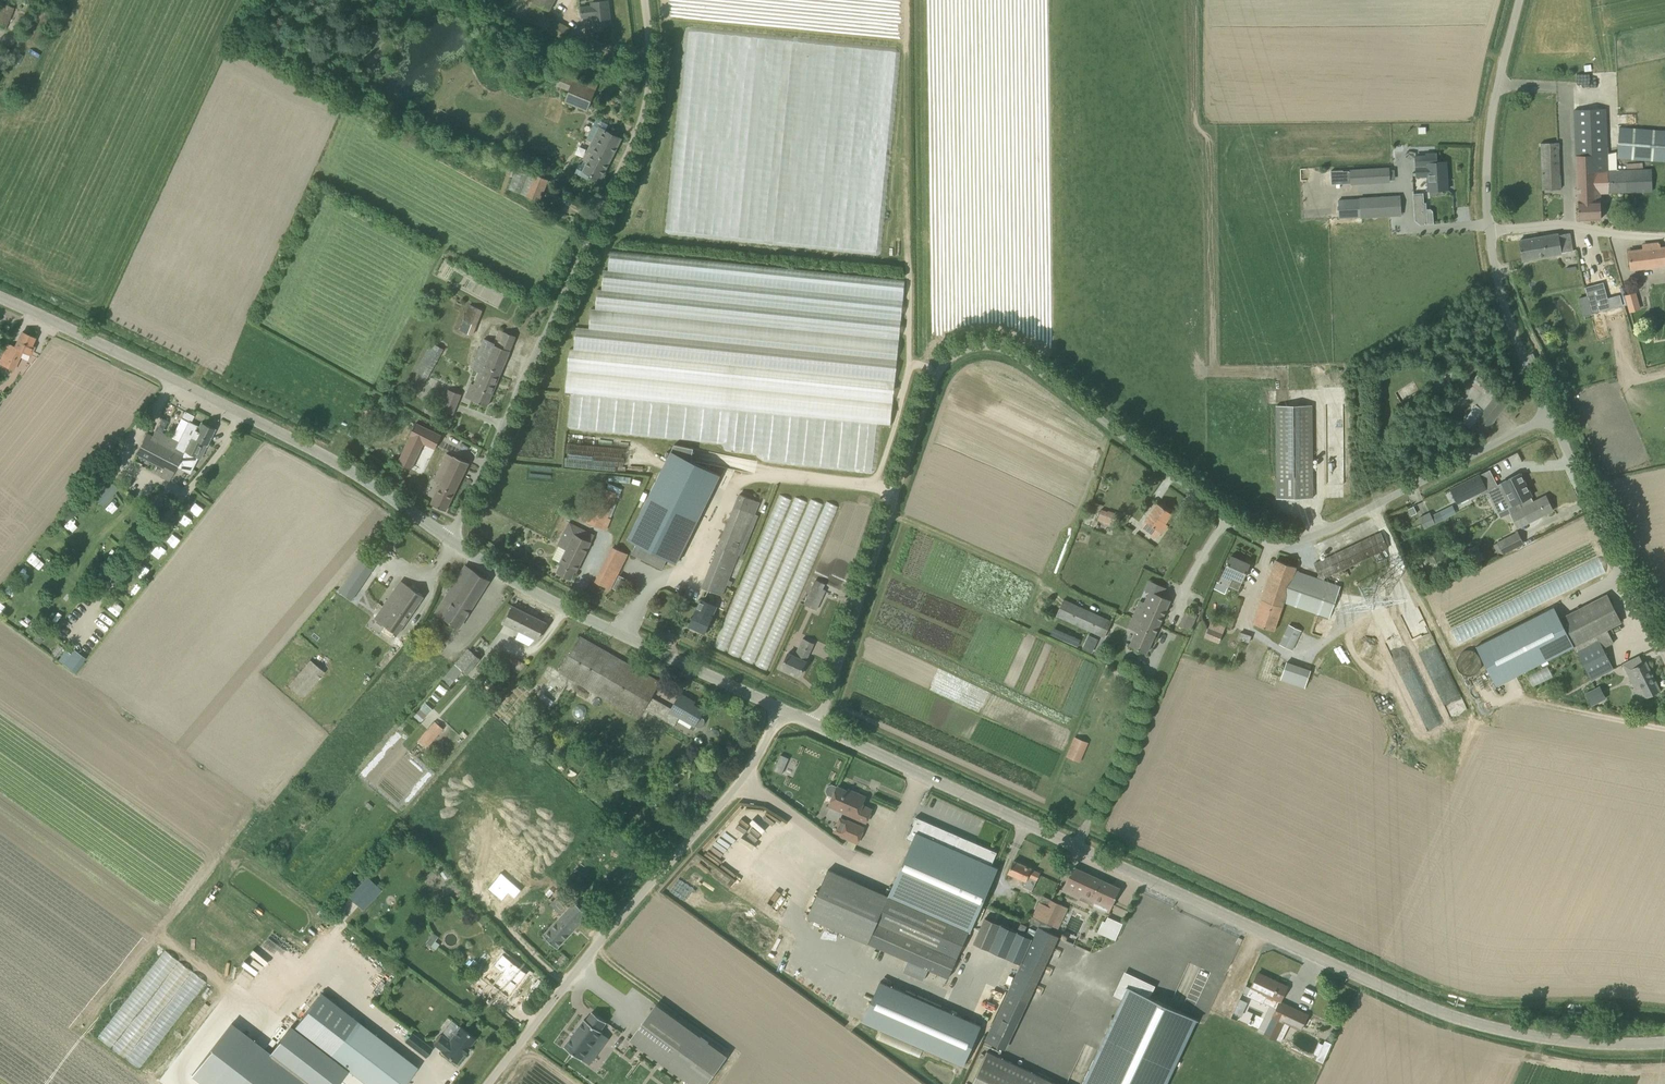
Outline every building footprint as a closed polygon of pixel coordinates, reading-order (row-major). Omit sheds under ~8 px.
[(555,0),(534,0),(533,2),(550,10),(555,0)] [(612,29),(608,0),(591,2),(591,5),(580,6),(582,18),(593,17),(594,31),(612,29)] [(886,0),(677,0),(677,7),(884,28),(886,0)] [(14,8),(2,2),(0,6),(0,27),(6,29),(14,8)] [(568,41),(574,31),(544,14),(538,24),(568,41)] [(566,101),(587,110),(597,84),(562,70),(556,86),(570,91),(566,101)] [(1609,153),(1607,108),(1573,110),(1579,220),(1601,219),(1600,193),(1652,191),(1651,168),(1617,170),(1616,151),(1609,153)] [(1620,127),(1617,157),(1664,161),(1664,130),(1620,127)] [(594,151),(588,162),(585,160),(582,165),(580,164),(576,173),(588,179),(591,174),(600,179),(621,138),(600,128),(589,149),(594,151)] [(1559,142),(1552,143),(1541,143),(1543,190),(1560,189),(1559,142)] [(1428,191),(1430,191),(1430,194),(1433,196),(1440,196),(1442,193),(1442,190),(1448,190),(1448,189),(1446,189),(1446,180),(1447,180),(1446,162),(1437,162),(1436,153),(1426,154),(1426,156),(1415,156),(1417,176),(1428,176),(1428,191)] [(539,202),(549,181),(518,167),(509,189),(539,202)] [(1351,184),(1390,182),(1389,168),(1350,170),(1350,172),(1351,184)] [(879,225),(880,190),(866,190),(865,205),(864,205),(864,211),(869,211),(869,217),(872,217),(872,213),(876,213),(875,225),(879,225)] [(1413,193),(1415,220),(1420,224),(1427,224),(1426,202),(1424,203),(1423,193),(1413,193)] [(1361,217),(1405,215),(1404,196),(1360,199),(1361,217)] [(1572,250),(1570,232),(1558,234),(1519,240),(1523,260),(1564,253),(1564,252),(1572,250)] [(1660,242),(1646,243),(1650,266),(1664,264),(1664,247),(1660,248),(1660,242)] [(1650,266),(1646,243),(1642,244),(1643,250),(1629,251),(1631,269),(1650,266)] [(1582,317),(1592,314),(1623,307),(1620,295),(1609,298),(1604,283),(1585,287),(1587,296),(1578,299),(1582,317)] [(1627,311),(1640,309),(1636,291),(1624,293),(1627,311)] [(473,336),(483,310),(469,304),(459,330),(473,336)] [(30,355),(34,347),(31,345),(35,338),(22,332),(15,347),(9,344),(0,362),(14,369),(22,351),(30,355)] [(472,383),(471,384),(479,387),(478,388),(492,394),(516,336),(504,332),(499,345),(485,339),(473,370),(482,374),(478,385),(472,383)] [(1560,336),(1556,346),(1563,348),(1566,339),(1560,336)] [(419,394),(445,349),(432,341),(406,387),(419,394)] [(1458,364),(1462,375),(1476,370),(1472,359),(1458,364)] [(487,406),(492,394),(478,388),(479,387),(471,384),(468,393),(474,395),(473,400),(487,406)] [(453,415),(462,394),(449,389),(440,410),(453,415)] [(1462,421),(1481,436),(1510,399),(1499,390),(1484,410),(1476,404),(1462,421)] [(357,421),(367,426),(375,410),(365,405),(357,421)] [(1277,498),(1313,498),(1312,405),(1276,405),(1277,498)] [(215,429),(201,422),(199,426),(197,425),(183,453),(166,444),(169,437),(156,430),(152,437),(146,434),(135,455),(173,474),(185,451),(200,459),(215,429)] [(398,463),(411,469),(424,443),(436,448),(442,435),(416,423),(410,436),(411,436),(398,463)] [(634,553),(663,567),(668,557),(677,562),(721,474),(689,459),(695,448),(675,443),(672,450),(629,538),(638,543),(634,553)] [(564,466),(623,469),(623,462),(619,462),(620,447),(565,444),(564,466)] [(454,459),(447,456),(435,481),(441,484),(431,503),(446,511),(469,462),(456,456),(454,459)] [(1494,483),(1488,472),(1459,486),(1465,498),(1494,483)] [(1518,500),(1525,496),(1530,494),(1520,474),(1489,489),(1494,498),(1497,497),(1499,501),(1502,500),(1506,508),(1513,505),(1511,501),(1517,498),(1518,500)] [(103,504),(117,489),(109,481),(95,496),(103,504)] [(604,529),(618,493),(601,486),(594,503),(590,502),(586,510),(591,512),(586,522),(604,529)] [(776,493),(721,649),(743,656),(743,658),(757,663),(757,665),(774,671),(833,503),(825,500),(824,503),(810,498),(809,501),(794,496),(793,498),(776,493)] [(1534,502),(1530,494),(1525,496),(1518,500),(1517,498),(1511,501),(1513,505),(1506,508),(1506,509),(1508,508),(1511,513),(1510,513),(1517,527),(1553,510),(1546,495),(1534,502)] [(735,506),(727,525),(747,533),(759,502),(741,495),(736,506),(735,506)] [(196,514),(202,508),(196,502),(190,507),(196,514)] [(1161,532),(1167,524),(1165,523),(1172,513),(1158,503),(1145,521),(1161,532)] [(1506,508),(1499,512),(1501,517),(1510,513),(1511,513),(1508,508),(1506,509),(1506,508)] [(1118,527),(1122,517),(1102,510),(1098,520),(1118,527)] [(1439,511),(1431,515),(1435,524),(1443,520),(1439,511)] [(576,572),(595,536),(570,523),(558,545),(566,549),(559,564),(561,565),(557,572),(571,579),(574,571),(576,572)] [(1319,574),(1325,577),(1328,576),(1329,576),(1389,548),(1386,542),(1381,532),(1316,563),(1314,564),(1319,574)] [(1503,553),(1523,544),(1518,532),(1497,542),(1503,553)] [(719,546),(703,588),(722,595),(726,584),(731,586),(733,581),(728,579),(738,554),(719,546)] [(595,582),(610,589),(627,554),(613,547),(595,582)] [(1480,551),(1469,557),(1472,564),(1484,559),(1480,551)] [(33,563),(36,555),(29,552),(26,560),(33,563)] [(1219,584),(1216,583),(1214,588),(1225,594),(1228,587),(1228,588),(1233,578),(1241,582),(1249,564),(1231,556),(1219,584)] [(1341,585),(1332,582),(1317,577),(1296,570),(1297,567),(1276,559),(1254,623),(1275,630),(1284,602),(1329,618),(1341,585)] [(360,560),(339,592),(352,600),(373,568),(360,560)] [(460,627),(489,580),(465,565),(445,598),(451,602),(442,616),(460,627)] [(619,575),(613,588),(622,592),(628,579),(619,575)] [(813,584),(804,604),(810,607),(816,610),(826,590),(824,589),(826,585),(816,580),(814,584),(813,584)] [(1158,628),(1170,602),(1162,598),(1166,588),(1149,580),(1144,590),(1149,592),(1144,602),(1141,601),(1133,618),(1142,622),(1142,621),(1158,628)] [(392,637),(395,632),(398,634),(424,596),(413,588),(402,581),(375,619),(386,625),(382,631),(392,637)] [(1574,646),(1596,634),(1607,629),(1621,621),(1607,594),(1560,619),(1574,646)] [(705,632),(717,606),(702,599),(690,625),(705,632)] [(1104,638),(1111,621),(1064,599),(1056,616),(1104,638)] [(107,608),(115,615),(122,608),(114,601),(107,608)] [(1189,610),(1196,615),(1201,608),(1194,602),(1189,610)] [(536,640),(546,623),(513,606),(504,623),(505,623),(505,624),(518,631),(515,638),(528,645),(534,639),(536,640)] [(1496,685),(1574,646),(1560,619),(1554,607),(1476,647),(1496,685)] [(1142,622),(1133,618),(1129,627),(1137,631),(1130,645),(1147,653),(1158,628),(1142,621),(1142,622)] [(1293,650),(1302,631),(1289,624),(1280,644),(1293,650)] [(1223,633),(1209,626),(1204,637),(1219,643),(1223,633)] [(1599,640),(1603,647),(1613,642),(1607,629),(1596,634),(1599,640)] [(1599,640),(1596,634),(1574,646),(1591,680),(1614,668),(1599,640)] [(1089,635),(1082,648),(1086,650),(1093,637),(1089,635)] [(704,718),(700,716),(703,710),(694,705),(696,702),(680,693),(672,708),(652,697),(661,682),(660,681),(659,682),(653,679),(654,678),(580,636),(560,672),(640,718),(645,708),(675,725),(680,717),(695,725),(699,727),(701,727),(703,726),(705,722),(705,720),(704,718)] [(806,661),(814,643),(803,638),(799,646),(801,647),(796,656),(788,653),(781,667),(800,676),(806,661)] [(468,674),(482,658),(469,647),(441,680),(450,687),(463,670),(468,674)] [(61,663),(72,671),(83,657),(72,649),(61,663)] [(1643,663),(1639,656),(1622,664),(1637,693),(1642,690),(1645,697),(1659,690),(1645,662),(1643,663)] [(288,685),(303,698),(325,673),(310,659),(288,685)] [(1314,679),(1316,674),(1314,673),(1311,672),(1311,671),(1287,662),(1280,679),(1305,688),(1309,677),(1314,679)] [(1528,674),(1532,685),(1553,677),(1549,667),(1528,674)] [(1591,706),(1600,702),(1594,688),(1585,693),(1591,706)] [(422,719),(431,708),(424,702),(415,712),(422,719)] [(427,749),(444,729),(435,721),(418,741),(427,749)] [(1067,757),(1079,762),(1088,742),(1075,737),(1067,757)] [(776,765),(774,771),(782,774),(784,768),(776,765)] [(851,792),(838,786),(830,804),(848,811),(846,815),(866,823),(872,809),(862,804),(866,796),(852,790),(851,792)] [(828,869),(808,916),(879,947),(908,960),(928,968),(949,977),(969,931),(970,932),(998,868),(992,865),(997,853),(916,818),(912,826),(911,825),(908,834),(909,834),(907,839),(913,841),(889,896),(828,869)] [(840,836),(857,844),(864,827),(847,820),(840,836)] [(1039,872),(1031,868),(1014,861),(1008,873),(1025,880),(1023,886),(1032,890),(1040,872),(1039,872)] [(1112,905),(1119,888),(1074,867),(1063,891),(1091,904),(1109,912),(1112,905)] [(501,872),(489,887),(502,898),(508,890),(515,895),(521,888),(501,872)] [(369,874),(354,892),(361,898),(376,881),(369,874)] [(1051,899),(1047,905),(1048,905),(1041,920),(1052,926),(1062,904),(1051,899)] [(543,934),(557,947),(588,914),(574,901),(571,905),(565,901),(551,916),(556,921),(543,934)] [(1048,905),(1047,905),(1040,901),(1033,916),(1041,920),(1048,905)] [(191,929),(289,990),(306,962),(209,902),(191,929)] [(320,909),(316,914),(321,918),(325,913),(320,909)] [(483,915),(478,920),(484,925),(488,920),(483,915)] [(1103,921),(1098,932),(1116,940),(1123,923),(1108,917),(1106,922),(1103,921)] [(997,924),(986,949),(1017,963),(1028,938),(997,924)] [(1058,936),(1039,927),(1007,993),(985,1040),(1005,1050),(1058,936)] [(431,937),(427,942),(429,944),(437,949),(441,944),(436,941),(439,936),(434,932),(433,934),(431,937)] [(490,979),(484,986),(493,993),(499,986),(501,988),(509,994),(527,970),(503,951),(494,963),(502,969),(493,981),(489,978),(489,979),(490,979)] [(928,968),(908,960),(904,970),(923,979),(928,968)] [(1197,1020),(1148,997),(1153,986),(1125,973),(1115,994),(1123,998),(1082,1083),(1166,1083),(1197,1020)] [(1287,986),(1258,973),(1247,996),(1263,1004),(1264,1002),(1276,1008),(1280,1001),(1287,986)] [(880,981),(863,1021),(964,1064),(981,1024),(880,981)] [(192,1075),(203,1083),(337,1083),(340,1079),(348,1069),(367,1083),(405,1083),(418,1067),(390,1046),(321,993),(293,1028),(291,1026),(285,1034),(270,1053),(232,1023),(192,1075)] [(727,1055),(656,1004),(631,1039),(692,1083),(707,1083),(727,1055)] [(572,1046),(589,1059),(610,1031),(608,1030),(614,1021),(600,1011),(594,1019),(592,1018),(572,1046)] [(1273,1039),(1282,1020),(1273,1015),(1267,1026),(1261,1024),(1258,1031),(1273,1039)] [(468,1048),(476,1038),(460,1026),(449,1040),(441,1034),(434,1044),(442,1050),(441,1051),(456,1063),(464,1053),(465,1054),(469,1048),(468,1048)] [(1321,1040),(1313,1057),(1321,1061),(1329,1044),(1321,1040)] [(972,1083),(1045,1083),(1047,1079),(987,1051),(972,1083)]
